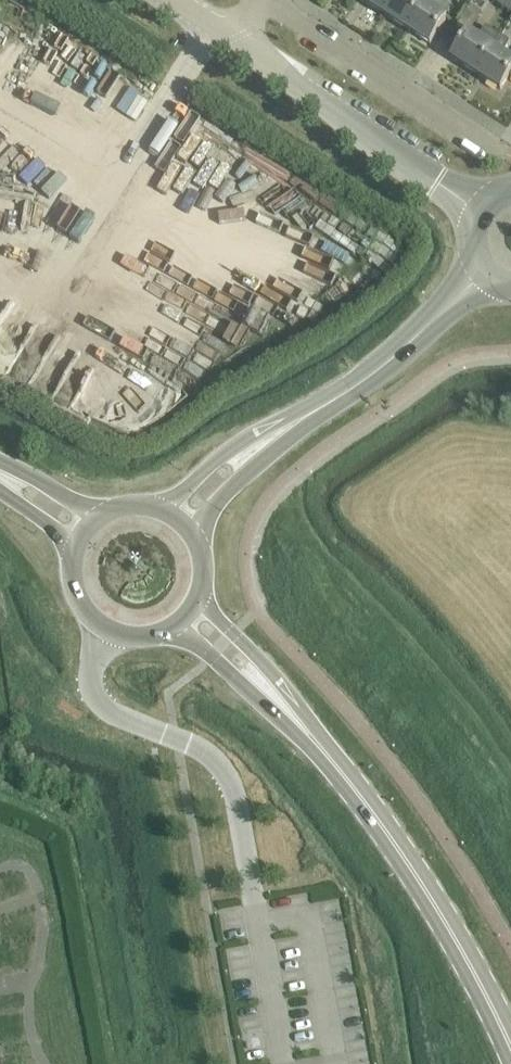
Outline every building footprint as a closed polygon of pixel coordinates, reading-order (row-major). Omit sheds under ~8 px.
[(382,13),(391,0),(362,0),(382,13)] [(406,29),(423,2),(421,0),(391,0),(382,13),(406,29)] [(510,11),(510,0),(494,0),(510,11)] [(423,2),(406,29),(430,44),(448,17),(423,2)] [(483,13),(471,5),(457,26),(468,33),(469,34),(483,13)] [(500,36),(486,27),(478,39),(469,34),(468,33),(452,58),(476,74),(500,36)] [(476,74),(501,89),(510,75),(510,76),(510,60),(502,55),(510,43),(500,36),(476,74)]
